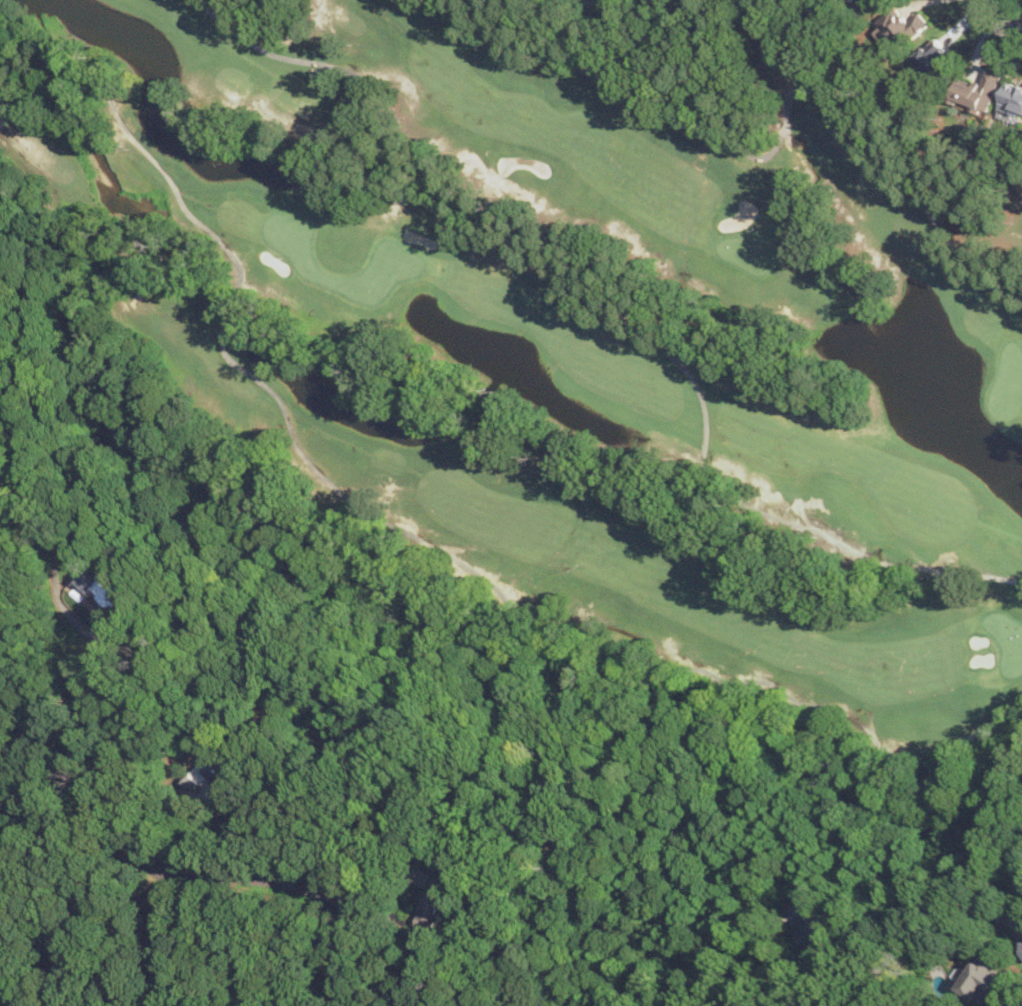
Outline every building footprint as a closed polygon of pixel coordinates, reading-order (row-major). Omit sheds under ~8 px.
[(930,23),(921,11),(910,20),(896,3),(876,19),(881,25),(878,28),(896,51),(930,23)] [(935,76),(955,61),(938,37),(918,52),(935,76)] [(989,110),(1003,72),(988,66),(981,84),(961,77),(954,96),(989,110)] [(1016,121),(1020,110),(1021,111),(1021,84),(1008,80),(997,115),(1016,121)] [(82,580),(113,609),(121,600),(128,606),(139,594),(109,565),(103,571),(96,565),(82,580)] [(451,877),(429,871),(415,926),(437,932),(451,877)] [(966,966),(954,983),(986,1005),(990,1005),(1001,991),(994,985),(1010,963),(990,949),(973,971),(966,966)]
